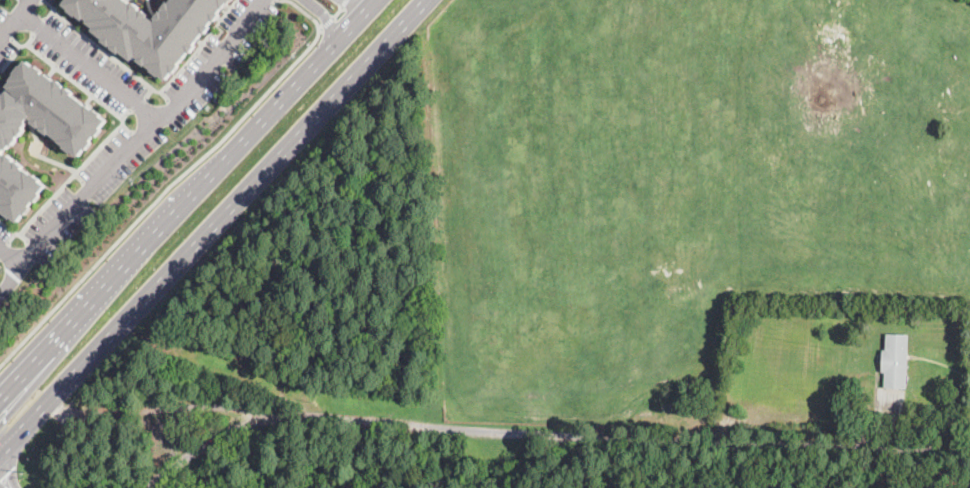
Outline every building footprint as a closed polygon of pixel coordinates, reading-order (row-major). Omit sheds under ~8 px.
[(165,17),(178,0),(239,0),(168,83),(64,3),(66,0),(142,0),(165,17)] [(110,121),(28,60),(5,93),(0,90),(0,207),(22,225),(49,186),(9,155),(35,124),(81,158),(110,121)] [(908,347),(908,353),(907,388),(884,387),(885,372),(882,372),(883,350),(886,350),(887,334),(909,335),(908,347)]
